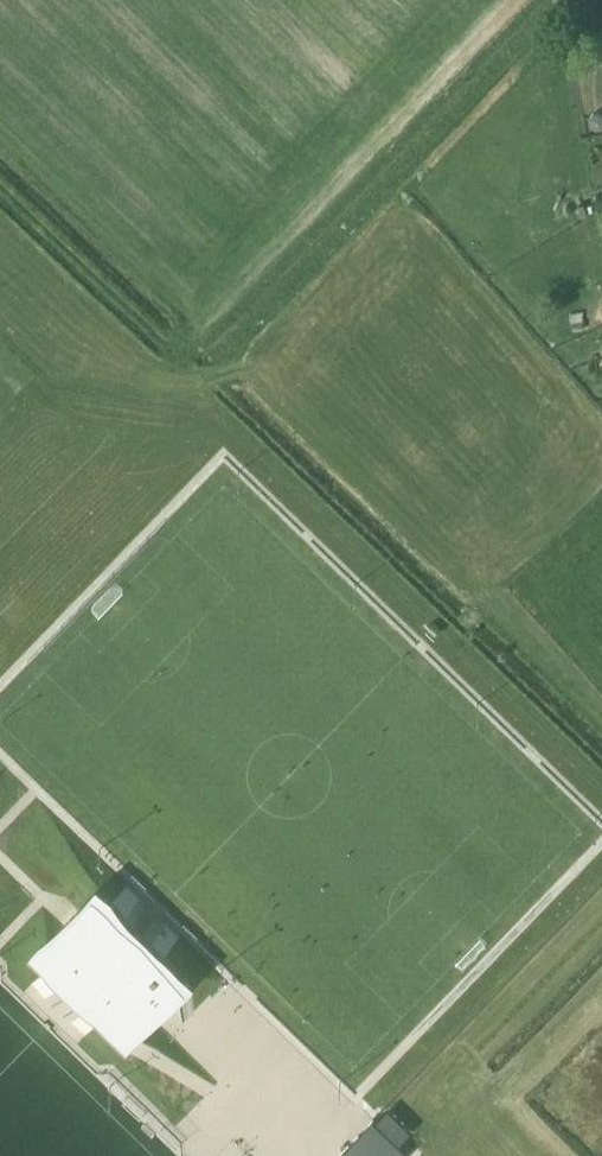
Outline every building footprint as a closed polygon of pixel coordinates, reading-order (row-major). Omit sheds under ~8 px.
[(64,925),(42,947),(44,949),(122,1024),(143,1002),(153,1012),(164,1000),(166,1002),(178,988),(180,987),(91,899),(91,898),(78,911),(64,925)] [(340,1155),(341,1155),(406,1155),(409,1153),(373,1119),(340,1155)]
